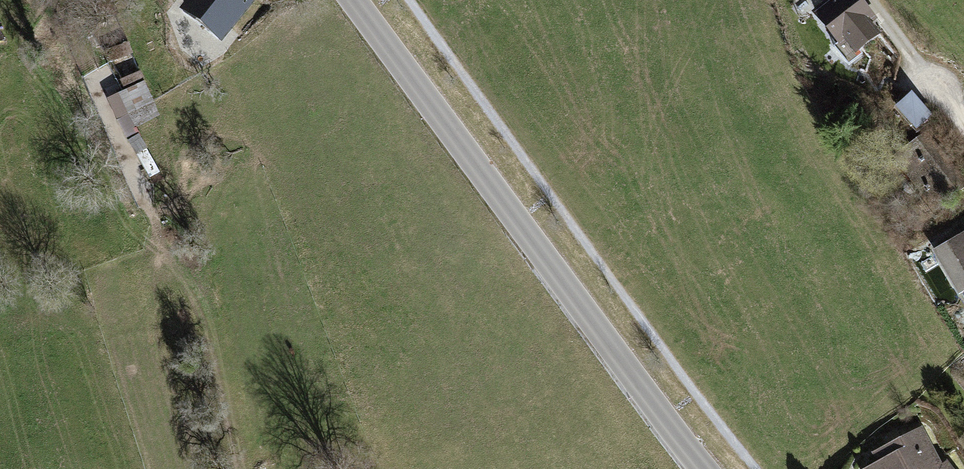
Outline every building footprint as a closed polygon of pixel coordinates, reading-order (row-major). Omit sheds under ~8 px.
[(178,10),(221,43),(255,0),(187,0),(178,10)] [(857,0),(835,0),(830,4),(817,15),(841,43),(847,38),(856,49),(875,34),(865,23),(871,18),(857,0)] [(911,92),(895,106),(917,130),(933,115),(911,92)] [(881,114),(868,105),(862,115),(875,123),(881,114)] [(156,122),(139,128),(145,143),(162,136),(156,122)] [(936,253),(959,292),(963,290),(963,237),(936,253)] [(920,431),(876,453),(881,462),(868,468),(947,468),(943,464),(939,468),(920,431)]
